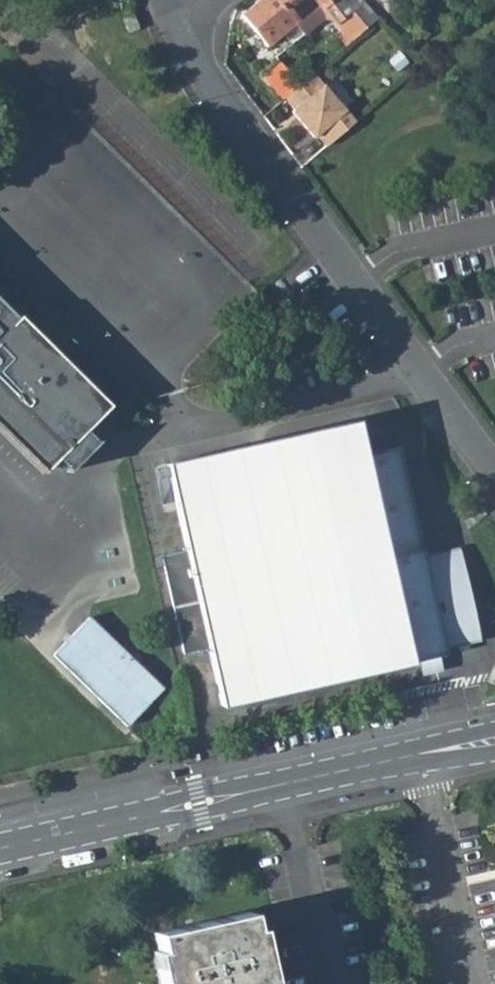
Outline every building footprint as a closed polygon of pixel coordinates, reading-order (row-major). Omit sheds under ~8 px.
[(240,15),(265,47),(283,34),(294,24),(301,19),(286,0),(259,0),(240,15)] [(319,5),(324,11),(335,25),(337,24),(343,32),(338,37),(345,46),(377,18),(360,0),(286,0),(301,19),(307,15),(319,5)] [(307,15),(312,21),(324,11),(319,5),(307,15)] [(139,29),(131,19),(123,25),(131,36),(139,29)] [(288,40),(300,31),(294,24),(283,34),(288,40)] [(279,63),(263,76),(282,100),(285,98),(298,86),(279,63)] [(354,121),(313,73),(298,86),(285,98),(294,109),(292,112),(314,138),(317,136),(326,146),(354,121)] [(53,456),(65,469),(94,441),(81,428),(106,404),(0,297),(0,403),(53,456)] [(0,403),(0,428),(40,468),(53,456),(0,403)] [(185,650),(210,643),(225,704),(450,651),(449,645),(481,638),(462,552),(449,555),(448,548),(441,550),(442,556),(428,560),(402,449),(367,458),(357,418),(168,463),(188,548),(163,554),(185,650)] [(126,724),(163,686),(90,616),(53,652),(126,724)] [(254,929),(249,911),(155,933),(159,951),(154,952),(162,983),(273,983),(259,928),(254,929)]
